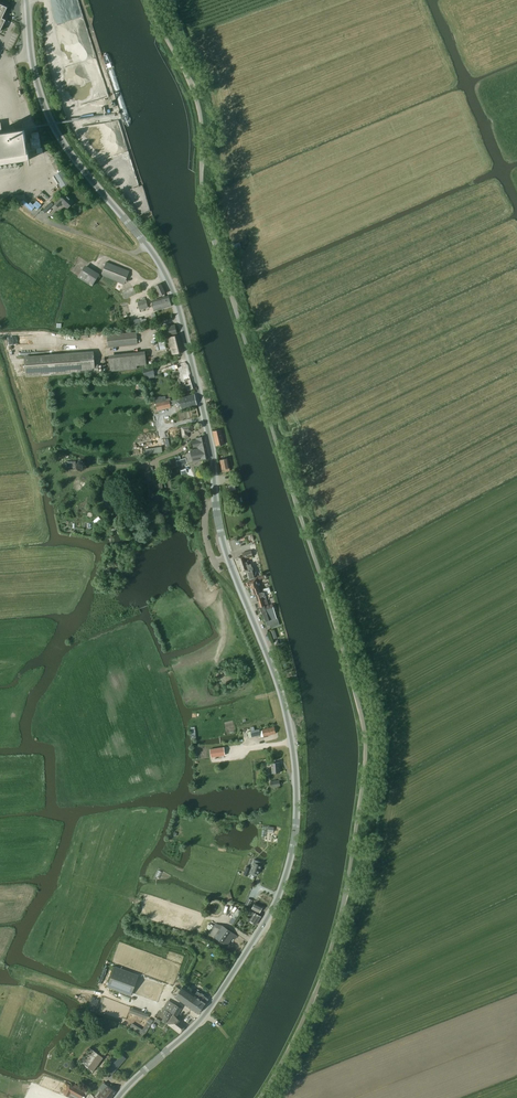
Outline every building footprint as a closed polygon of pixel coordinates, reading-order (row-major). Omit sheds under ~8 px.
[(0,122),(0,164),(18,162),(30,160),(25,129),(13,131),(3,133),(1,122),(0,122)] [(32,150),(34,150),(35,150),(35,149),(37,149),(38,154),(43,153),(43,147),(41,148),(40,139),(39,139),(37,132),(32,133),(32,138),(30,138),(32,150)] [(50,152),(47,153),(53,162),(55,160),(50,152)] [(63,170),(54,176),(61,188),(71,182),(63,170)] [(65,193),(55,203),(58,207),(62,204),(67,209),(74,202),(65,193)] [(52,203),(44,210),(46,212),(54,205),(52,203)] [(106,262),(101,275),(124,284),(130,271),(106,262)] [(78,277),(92,286),(100,274),(85,265),(78,277)] [(154,286),(159,296),(166,293),(161,283),(154,286)] [(133,287),(122,292),(125,299),(137,294),(133,287)] [(154,311),(171,306),(169,296),(152,301),(154,311)] [(142,298),(143,300),(138,301),(140,310),(148,308),(146,299),(145,299),(145,298),(142,298)] [(142,318),(132,320),(134,327),(144,325),(142,318)] [(165,336),(165,338),(169,337),(170,337),(170,335),(177,333),(175,325),(162,328),(164,337),(165,336)] [(108,348),(138,344),(136,331),(107,335),(108,348)] [(170,337),(169,337),(172,354),(184,352),(180,335),(170,337)] [(31,336),(8,337),(9,345),(12,345),(12,355),(28,355),(27,345),(32,345),(31,336)] [(156,351),(166,348),(164,341),(154,343),(156,351)] [(25,356),(26,377),(99,372),(99,365),(95,365),(94,351),(25,356)] [(147,365),(145,351),(109,355),(111,372),(137,369),(137,366),(147,365)] [(175,366),(174,366),(175,369),(178,379),(183,392),(193,388),(189,375),(185,362),(175,366)] [(145,376),(155,373),(153,367),(143,369),(145,376)] [(195,395),(179,398),(179,399),(180,400),(181,408),(197,404),(195,395)] [(169,400),(156,403),(155,404),(157,411),(167,408),(171,407),(170,405),(169,401),(169,400)] [(183,438),(188,437),(188,432),(193,431),(192,426),(181,427),(183,438)] [(216,446),(224,444),(221,429),(212,431),(216,446)] [(198,446),(198,448),(207,446),(205,437),(196,438),(197,440),(192,441),(194,447),(198,446)] [(147,456),(164,453),(162,446),(146,449),(147,456)] [(207,446),(198,448),(198,449),(191,451),(193,463),(202,461),(201,460),(209,458),(207,446)] [(220,459),(222,472),(230,471),(228,458),(220,459)] [(243,571),(244,571),(244,572),(247,572),(248,579),(249,579),(254,578),(252,570),(253,570),(252,567),(251,564),(249,564),(248,560),(245,561),(244,559),(253,556),(251,550),(242,553),(242,556),(239,557),(241,562),(242,566),(243,571)] [(251,588),(258,586),(256,579),(256,578),(251,580),(250,580),(248,581),(247,582),(248,586),(250,586),(251,588)] [(269,587),(260,590),(258,586),(251,588),(253,595),(255,594),(270,590),(269,587)] [(271,593),(270,590),(255,594),(257,601),(258,602),(263,600),(262,597),(266,596),(265,594),(271,593)] [(263,600),(258,602),(259,607),(264,606),(265,608),(270,607),(271,608),(273,607),(272,604),(272,603),(268,605),(267,599),(263,600)] [(259,607),(259,608),(260,610),(261,612),(262,614),(266,613),(267,615),(272,613),(272,614),(275,613),(274,609),(273,607),(271,608),(270,607),(265,608),(264,606),(259,607)] [(266,613),(262,614),(263,616),(266,622),(267,626),(274,624),(274,623),(273,620),(276,619),(277,619),(275,613),(272,614),(272,613),(267,615),(266,613)] [(252,737),(261,735),(261,737),(264,737),(268,736),(268,735),(276,734),(274,727),(262,729),(262,730),(260,731),(260,729),(251,731),(252,737)] [(271,763),(267,764),(267,768),(271,768),(272,773),(280,772),(279,762),(271,763)] [(243,874),(247,876),(248,873),(256,876),(257,873),(258,874),(262,865),(261,865),(262,862),(254,859),(250,868),(246,867),(243,874)] [(251,909),(260,913),(263,907),(255,902),(251,909)] [(229,922),(233,925),(242,911),(238,908),(229,922)] [(249,921),(250,921),(256,925),(261,916),(252,911),(247,919),(248,920),(249,921)] [(209,933),(227,946),(235,934),(223,925),(216,924),(209,933)] [(107,987),(131,996),(139,975),(115,966),(107,987)] [(176,986),(174,989),(178,992),(175,997),(198,1013),(202,1008),(198,1005),(200,1003),(195,1000),(198,997),(195,995),(183,986),(180,989),(176,986)] [(198,1005),(202,1008),(206,1003),(208,999),(204,996),(204,995),(202,993),(201,993),(197,991),(195,995),(198,997),(195,1000),(200,1003),(198,1005)] [(182,1008),(176,1005),(168,1000),(163,1008),(171,1012),(177,1016),(182,1008)] [(132,1014),(148,1019),(150,1013),(131,1008),(128,1020),(130,1021),(132,1014)] [(172,1013),(164,1009),(161,1013),(169,1018),(172,1013)] [(167,1023),(180,1034),(186,1025),(180,1020),(173,1014),(167,1023)] [(135,1029),(146,1035),(154,1020),(150,1017),(146,1024),(140,1021),(135,1029)] [(93,1071),(107,1053),(101,1050),(98,1054),(90,1048),(79,1062),(93,1071)] [(117,1052),(103,1068),(112,1075),(117,1070),(126,1059),(117,1052)] [(81,1097),(84,1092),(69,1084),(64,1094),(69,1097),(71,1093),(81,1097)] [(102,1092),(102,1093),(100,1092),(97,1096),(100,1097),(111,1097),(116,1091),(108,1085),(102,1092)]
